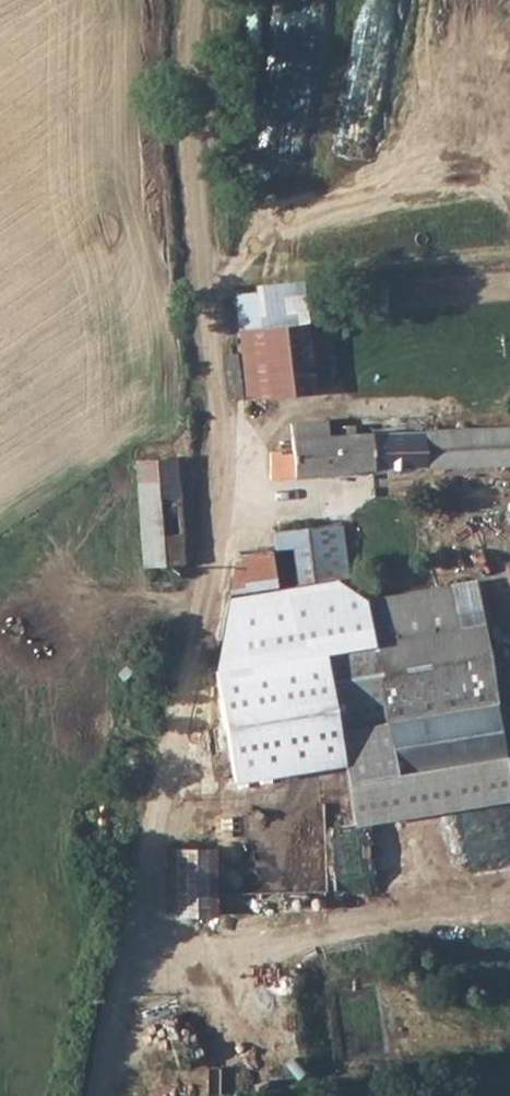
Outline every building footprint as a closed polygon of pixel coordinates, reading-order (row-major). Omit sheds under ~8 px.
[(248,398),(316,391),(309,323),(243,329),(248,398)] [(329,417),(294,419),(295,450),(282,452),(283,445),(272,445),(273,476),(338,473),(385,467),(509,462),(509,424),(439,426),(329,435),(329,417)] [(140,458),(140,480),(182,479),(182,456),(140,458)] [(182,479),(140,480),(145,563),(185,563),(182,479)] [(277,530),(280,548),(294,547),(299,586),(317,584),(321,628),(356,623),(343,523),(277,530)] [(317,584),(299,586),(280,590),(273,549),(240,553),(224,640),(321,628),(317,584)] [(372,642),(323,652),(335,725),(385,721),(394,770),(503,751),(475,580),(365,598),(372,642)] [(310,687),(219,668),(207,734),(297,751),(310,687)] [(423,874),(509,864),(509,803),(404,815),(408,851),(420,850),(423,874)]
